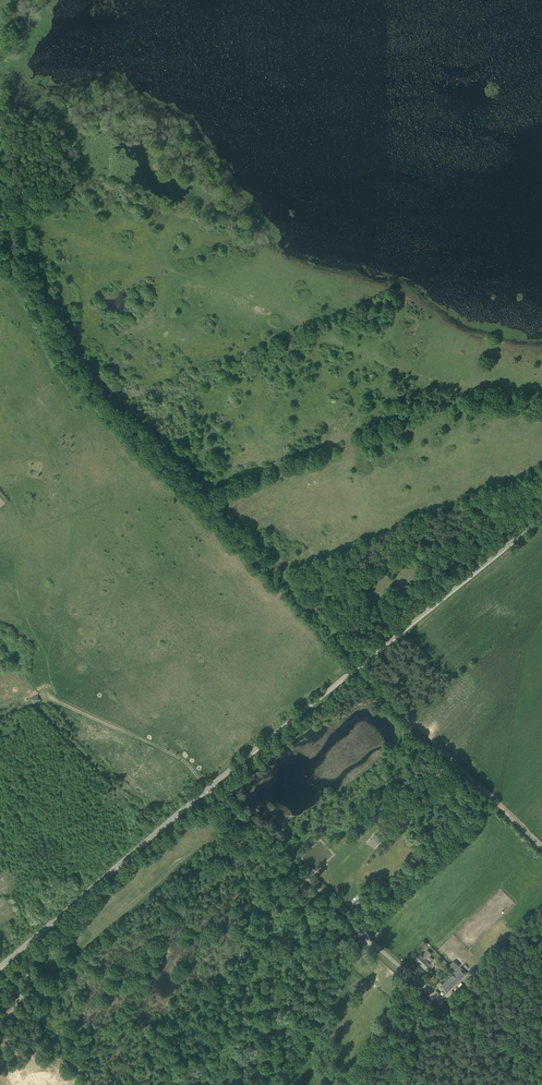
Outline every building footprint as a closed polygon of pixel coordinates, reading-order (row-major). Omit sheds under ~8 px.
[(30,698),(34,704),(41,699),(37,693),(30,698)] [(375,834),(370,839),(377,845),(381,841),(379,840),(380,839),(375,834)] [(359,899),(352,906),(354,909),(361,901),(359,899)] [(423,954),(421,953),(416,959),(425,968),(431,962),(427,959),(432,954),(427,949),(423,954)] [(461,966),(445,982),(441,985),(447,992),(463,977),(466,981),(470,976),(467,973),(461,966)]
